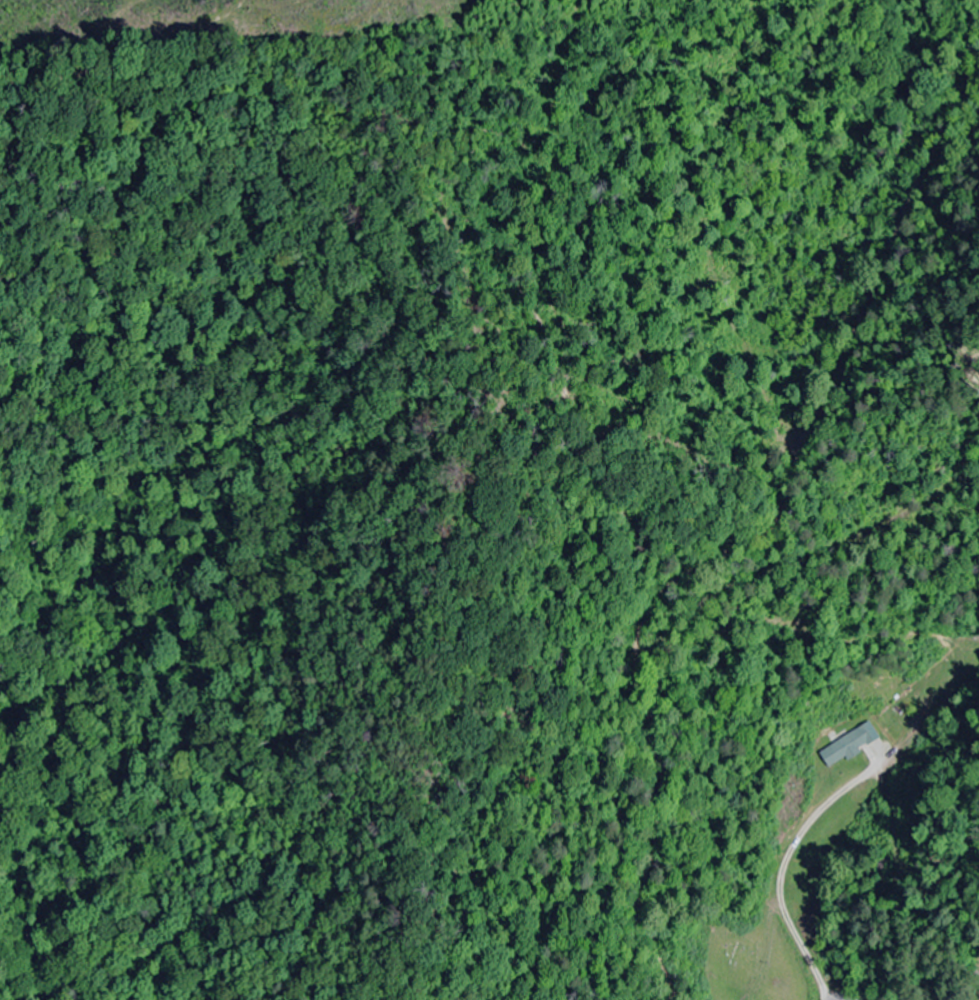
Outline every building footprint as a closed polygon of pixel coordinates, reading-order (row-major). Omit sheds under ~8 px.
[(880,738),(870,722),(820,753),(830,770),(880,738)]
